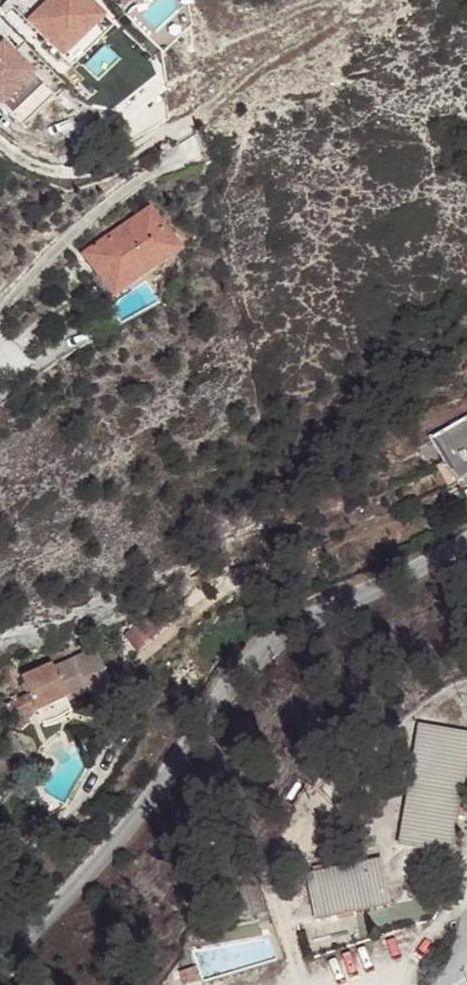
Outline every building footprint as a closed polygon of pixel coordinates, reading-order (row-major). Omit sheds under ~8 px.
[(27,22),(61,58),(103,18),(86,0),(50,0),(27,22)] [(137,8),(146,0),(129,0),(137,8)] [(103,18),(61,58),(70,68),(112,27),(103,18)] [(21,125),(56,94),(5,40),(0,45),(0,104),(21,125)] [(148,207),(81,254),(111,297),(179,250),(148,207)] [(70,310),(67,312),(73,322),(76,319),(70,310)] [(73,322),(67,312),(61,315),(64,319),(58,321),(61,324),(57,325),(61,331),(73,322)] [(466,481),(466,421),(430,444),(455,488),(466,481)] [(244,532),(241,524),(233,528),(236,535),(244,532)] [(68,695),(70,699),(91,689),(95,698),(117,688),(97,646),(55,664),(53,660),(24,673),(38,707),(68,695)] [(72,704),(70,699),(68,695),(38,707),(43,716),(72,704)] [(394,845),(422,850),(436,846),(449,843),(453,818),(454,810),(456,797),(458,787),(463,759),(464,750),(466,738),(413,729),(394,845)] [(52,813),(33,801),(28,808),(46,820),(52,813)] [(436,846),(422,850),(447,854),(449,843),(436,846)] [(302,877),(306,896),(318,890),(346,876),(364,869),(376,865),(376,862),(317,874),(308,875),(302,877)] [(318,890),(306,896),(311,921),(333,916),(348,913),(383,905),(376,865),(364,869),(346,876),(318,890)] [(307,868),(308,875),(317,874),(316,867),(307,868)] [(348,913),(333,916),(334,922),(350,920),(348,913)]
